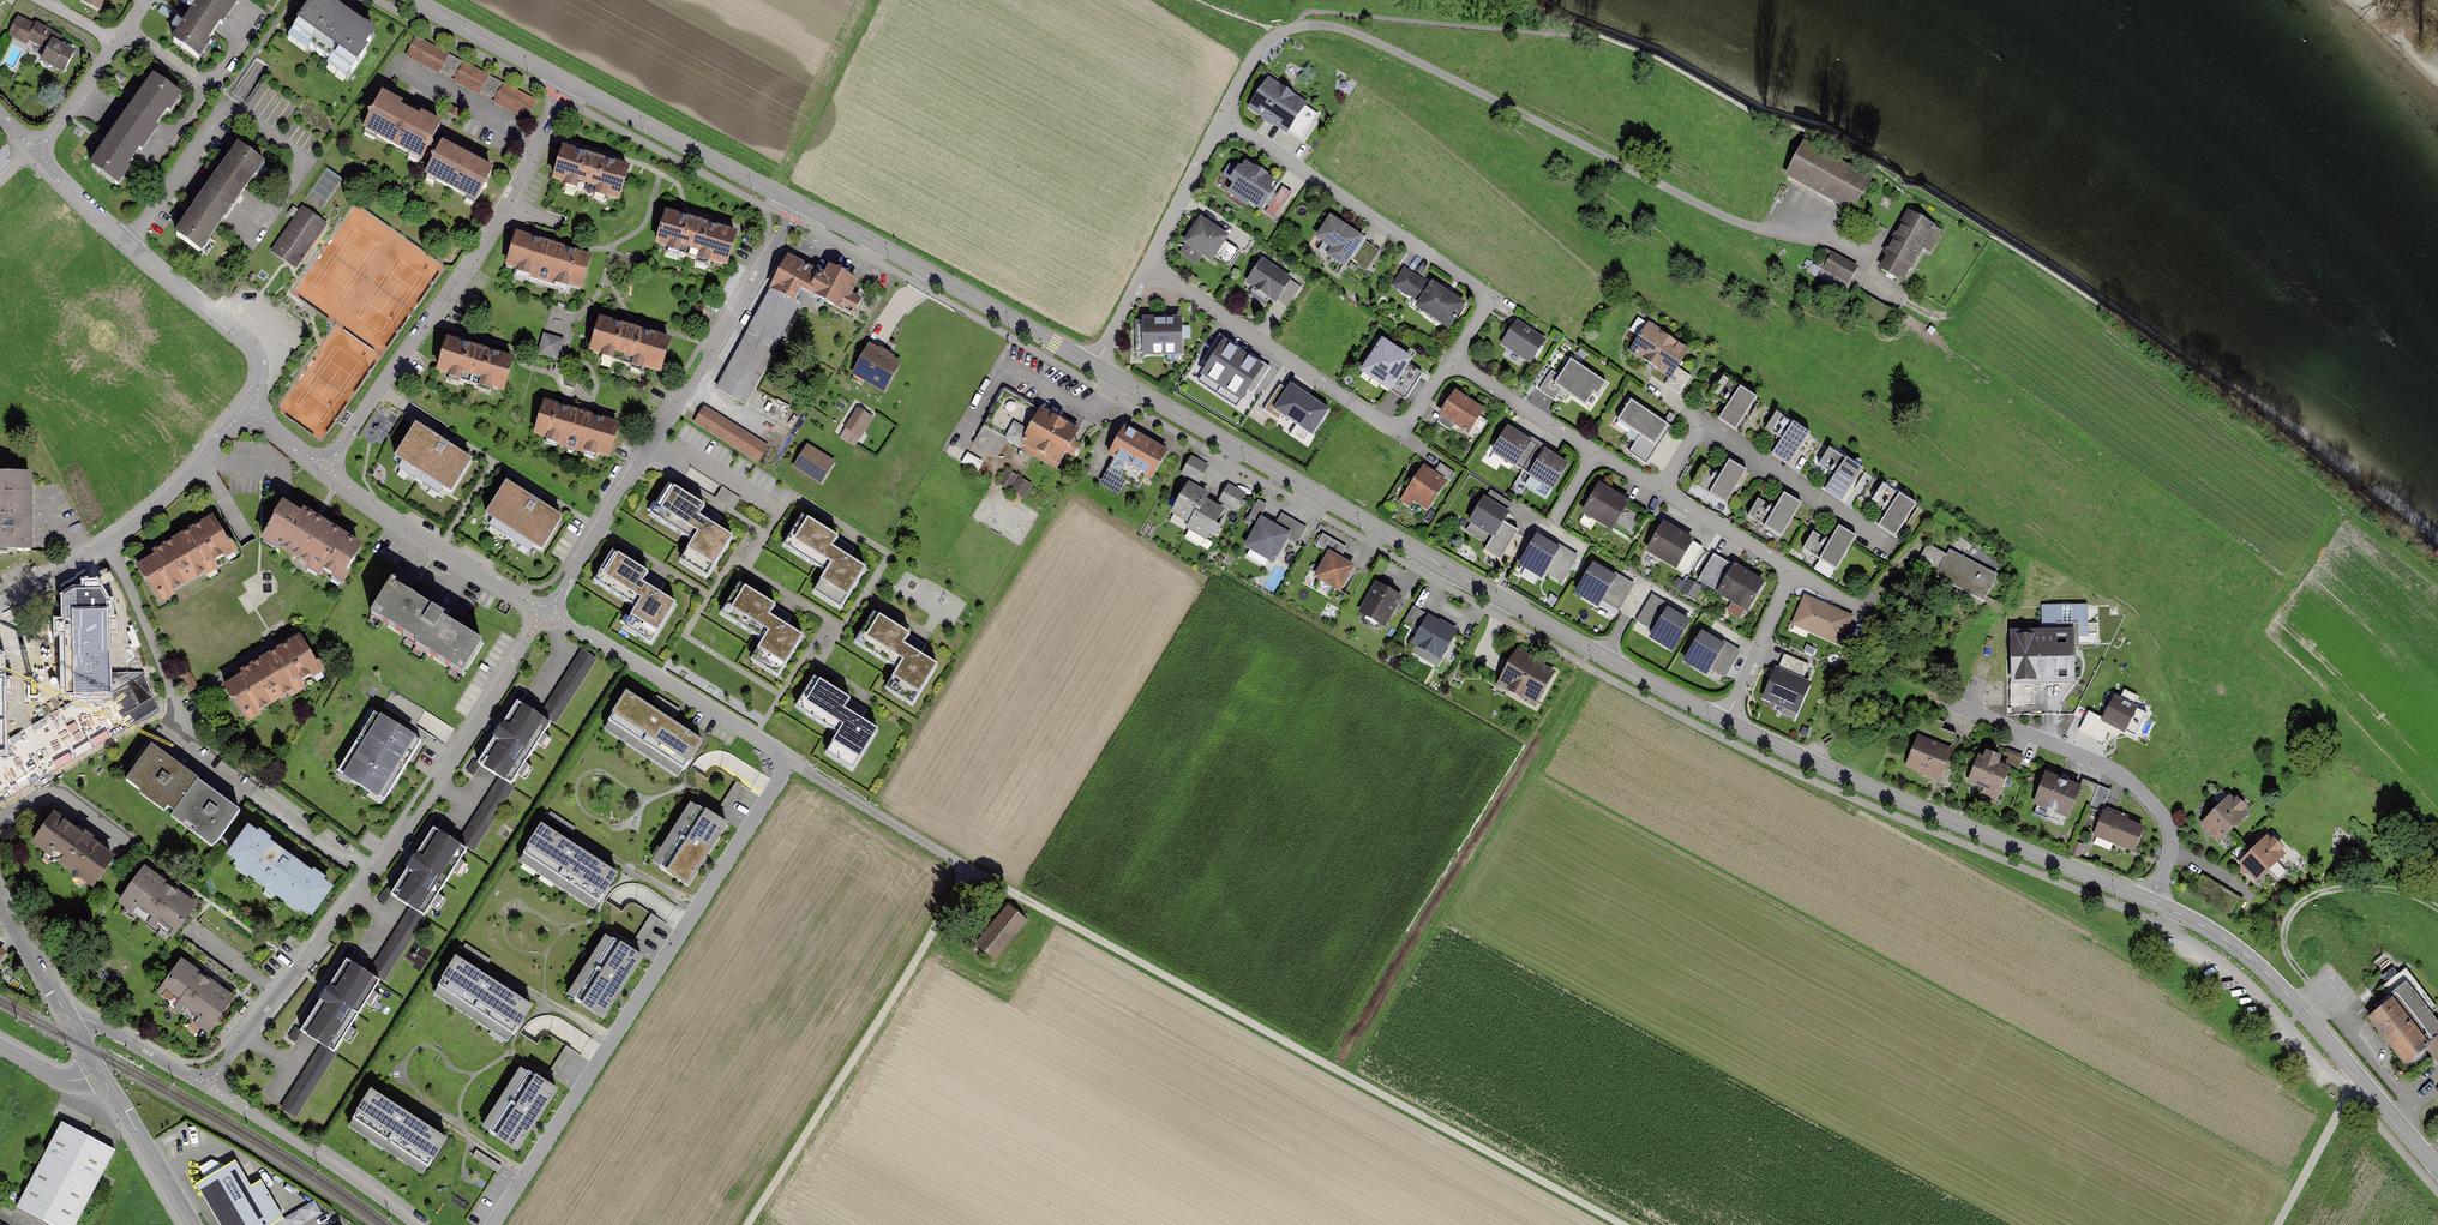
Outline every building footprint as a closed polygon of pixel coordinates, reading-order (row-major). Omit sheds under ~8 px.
[(170,42),(198,61),(240,0),(199,0),(170,42)] [(286,39),(342,79),(372,38),(318,0),(313,0),(286,39)] [(60,37),(18,17),(10,34),(44,50),(38,63),(65,76),(76,54),(56,44),(60,37)] [(416,37),(406,55),(528,120),(538,102),(416,37)] [(1277,79),(1257,114),(1310,146),(1331,111),(1277,79)] [(151,81),(87,165),(115,186),(180,102),(151,81)] [(381,95),(361,132),(420,163),(440,126),(381,95)] [(1785,180),(1854,215),(1877,171),(1860,163),(1855,172),(1803,145),(1785,180)] [(439,146),(422,178),(475,206),(492,174),(439,146)] [(233,150),(172,234),(199,253),(260,169),(233,150)] [(627,171),(560,152),(551,186),(618,204),(627,171)] [(1229,179),(1276,216),(1294,193),(1247,156),(1229,179)] [(326,170),(312,200),(328,208),(342,177),(326,170)] [(1909,213),(1878,269),(1907,285),(1925,254),(1931,257),(1945,233),(1909,213)] [(299,214),(274,250),(296,266),(321,229),(299,214)] [(736,238),(665,216),(654,250),(725,272),(736,238)] [(1361,237),(1329,219),(1311,251),(1366,281),(1389,238),(1367,226),(1361,237)] [(1228,237),(1199,220),(1183,247),(1212,264),(1228,237)] [(514,236),(504,269),(579,292),(589,259),(514,236)] [(1827,251),(1818,267),(1853,286),(1862,270),(1827,251)] [(825,279),(820,276),(788,259),(769,296),(792,308),(799,294),(807,298),(851,324),(862,305),(851,299),(857,288),(829,272),(825,279)] [(1406,260),(1389,283),(1449,326),(1466,303),(1406,260)] [(1261,261),(1244,284),(1274,307),(1292,283),(1261,261)] [(769,296),(716,391),(745,407),(798,311),(792,308),(769,296)] [(1180,319),(1137,320),(1138,358),(1181,357),(1180,319)] [(599,322),(589,356),(658,375),(668,342),(599,322)] [(1517,323),(1501,344),(1531,366),(1546,346),(1517,323)] [(1685,353),(1649,324),(1626,353),(1679,396),(1692,379),(1680,369),(1685,353)] [(1220,333),(1202,361),(1208,365),(1197,382),(1237,408),(1247,392),(1252,396),(1272,366),(1220,333)] [(562,340),(543,335),(537,357),(556,362),(562,340)] [(1413,361),(1382,343),(1362,377),(1393,395),(1413,361)] [(512,364),(445,346),(437,379),(503,396),(512,364)] [(867,347),(852,375),(887,393),(902,365),(867,347)] [(1551,371),(1537,392),(1555,405),(1563,393),(1589,411),(1605,388),(1571,364),(1561,378),(1551,371)] [(1756,403),(1724,382),(1712,398),(1728,408),(1719,422),(1734,432),(1756,403)] [(1280,385),(1263,410),(1278,420),(1281,415),(1312,435),(1328,410),(1308,397),(1305,402),(1280,385)] [(1484,413),(1455,394),(1440,418),(1469,437),(1484,413)] [(853,403),(836,430),(842,434),(858,407),(853,403)] [(1671,430),(1632,404),(1618,425),(1640,440),(1631,454),(1647,466),(1671,430)] [(619,429),(543,406),(534,437),(609,460),(619,429)] [(704,408),(693,426),(759,465),(770,448),(704,408)] [(858,412),(842,439),(857,448),(873,420),(858,412)] [(1039,413),(1020,448),(1059,468),(1077,434),(1039,413)] [(1809,436),(1778,415),(1768,432),(1781,442),(1772,456),(1789,465),(1809,436)] [(471,457),(411,418),(389,452),(449,491),(471,457)] [(1124,429),(1108,458),(1152,481),(1168,452),(1124,429)] [(1531,445),(1507,431),(1493,456),(1518,469),(1531,445)] [(836,461),(807,441),(791,464),(820,483),(836,461)] [(1864,470),(1829,447),(1818,466),(1834,476),(1826,489),(1845,502),(1864,470)] [(1567,465),(1542,452),(1529,478),(1554,490),(1567,465)] [(969,455),(963,465),(978,473),(984,463),(969,455)] [(1191,458),(1181,476),(1201,486),(1210,468),(1191,458)] [(1746,471),(1729,461),(1721,476),(1702,465),(1692,485),(1727,503),(1746,471)] [(1434,475),(1423,468),(1400,503),(1413,512),(1418,505),(1429,512),(1453,476),(1439,467),(1434,475)] [(998,488),(1027,498),(1033,482),(1005,471),(998,488)] [(0,473),(0,549),(31,549),(31,473),(0,473)] [(403,475),(400,480),(440,504),(443,499),(403,475)] [(561,515),(500,478),(480,511),(541,547),(561,515)] [(1916,504),(1884,483),(1872,502),(1888,513),(1880,525),(1896,535),(1916,504)] [(706,505),(670,485),(654,512),(695,536),(682,557),(707,571),(730,532),(700,515),(706,505)] [(1630,500),(1599,485),(1583,516),(1632,541),(1645,514),(1627,505),(1630,500)] [(1187,486),(1168,514),(1208,539),(1226,511),(1187,486)] [(1227,486),(1218,504),(1238,513),(1246,495),(1227,486)] [(1802,504),(1783,493),(1774,509),(1758,500),(1748,518),(1784,537),(1802,504)] [(1508,515),(1483,500),(1469,524),(1494,539),(1508,515)] [(362,548),(280,502),(258,541),(340,587),(362,548)] [(804,515),(788,541),(829,567),(815,588),(841,605),(867,564),(850,553),(854,547),(804,515)] [(1280,516),(1275,527),(1291,535),(1287,542),(1298,547),(1307,531),(1280,516)] [(211,517),(136,566),(161,603),(236,554),(211,517)] [(1275,527),(1261,519),(1246,549),(1276,564),(1287,542),(1291,535),(1275,527)] [(1703,547),(1664,524),(1647,552),(1686,575),(1703,547)] [(1856,537),(1839,528),(1830,541),(1814,533),(1803,552),(1837,570),(1856,537)] [(1560,545),(1535,531),(1517,563),(1542,577),(1560,545)] [(1321,535),(1314,547),(1327,554),(1328,551),(1341,559),(1346,548),(1321,535)] [(648,570),(611,547),(593,576),(636,603),(624,623),(651,640),(676,599),(642,578),(648,570)] [(1328,551),(1327,554),(1313,578),(1339,593),(1355,567),(1341,559),(1328,551)] [(1984,602),(1984,603),(1998,574),(1952,551),(1937,577),(1984,602)] [(1764,583),(1714,555),(1698,583),(1748,611),(1764,583)] [(1573,592),(1597,607),(1616,574),(1592,560),(1573,592)] [(387,583),(368,612),(463,673),(482,644),(387,583)] [(791,616),(737,583),(720,610),(764,637),(751,657),(779,675),(804,634),(787,624),(791,616)] [(1402,599),(1376,583),(1358,613),(1384,628),(1402,599)] [(1797,628),(1844,645),(1856,610),(1809,593),(1797,628)] [(1692,619),(1667,605),(1649,638),(1674,652),(1692,619)] [(2043,606),(2043,629),(2012,629),(2011,685),(2077,686),(2078,636),(2087,637),(2088,607),(2043,606)] [(928,643),(875,610),(857,639),(900,665),(888,686),(914,702),(938,663),(922,653),(928,643)] [(1427,617),(1412,645),(1441,659),(1456,631),(1427,617)] [(104,619),(61,621),(65,700),(108,697),(104,619)] [(1726,642),(1701,628),(1682,660),(1708,674),(1726,642)] [(322,674),(298,637),(223,685),(247,722),(322,674)] [(1513,643),(1492,681),(1538,707),(1559,669),(1513,643)] [(598,662),(580,652),(541,713),(558,723),(598,662)] [(1784,654),(1765,697),(1795,710),(1807,684),(1802,682),(1809,665),(1784,654)] [(1877,673),(1870,669),(1860,686),(1867,690),(1877,673)] [(868,709),(814,675),(796,703),(840,730),(827,750),(853,767),(877,728),(862,718),(868,709)] [(703,738),(623,689),(599,728),(679,777),(703,738)] [(2118,697),(2105,718),(2138,739),(2151,718),(2118,697)] [(478,767),(497,779),(458,839),(475,850),(555,726),(520,703),(478,767)] [(421,735),(381,711),(341,775),(382,799),(421,735)] [(1956,746),(1920,732),(1908,763),(1944,777),(1956,746)] [(236,811),(146,748),(122,782),(212,846),(236,811)] [(2017,761),(1982,749),(1969,786),(2004,798),(2017,761)] [(2083,787),(2044,773),(2032,808),(2071,822),(2083,787)] [(2235,797),(2232,794),(2200,825),(2219,844),(2232,832),(2234,834),(2253,815),(2248,811),(2251,808),(2238,794),(2235,797)] [(725,823),(690,801),(652,860),(687,883),(725,823)] [(2150,831),(2106,812),(2094,839),(2139,859),(2150,831)] [(50,814),(28,844),(88,888),(111,858),(50,814)] [(539,822),(515,859),(593,909),(617,872),(539,822)] [(469,851),(431,826),(386,895),(408,909),(369,969),(384,979),(469,851)] [(330,886),(245,828),(224,859),(309,916),(330,886)] [(2271,840),(2268,836),(2236,867),(2257,888),(2272,874),(2279,881),(2288,873),(2279,864),(2287,856),(2283,852),(2286,849),(2274,837),(2271,840)] [(141,868),(117,901),(169,938),(193,904),(141,868)] [(600,918),(616,924),(621,911),(604,905),(600,918)] [(995,960),(998,956),(1026,922),(1008,908),(978,946),(995,960)] [(641,957),(603,933),(565,993),(603,1017),(641,957)] [(0,943),(0,965),(1,965),(9,947),(0,943)] [(233,994),(181,958),(153,997),(205,1033),(233,994)] [(319,1046),(279,1106),(295,1116),(384,982),(347,958),(298,1032),(319,1046)] [(513,1036),(531,1007),(456,960),(438,989),(513,1036)] [(2407,1067),(2426,1052),(2437,1042),(2437,1020),(2420,998),(2427,992),(2415,977),(2392,995),(2393,997),(2368,1017),(2407,1067)] [(2426,1052),(2437,1068),(2437,1042),(2426,1052)] [(514,1155),(557,1089),(522,1066),(479,1133),(514,1155)] [(430,1166),(448,1137),(373,1090),(355,1119),(430,1166)] [(61,1123),(16,1207),(50,1224),(77,1224),(116,1151),(61,1123)] [(194,1184),(217,1224),(277,1224),(284,1221),(260,1182),(250,1187),(235,1160),(194,1184)] [(118,1180),(107,1174),(102,1184),(113,1189),(118,1180)] [(284,1218),(288,1224),(301,1224),(323,1213),(316,1201),(284,1218)]
